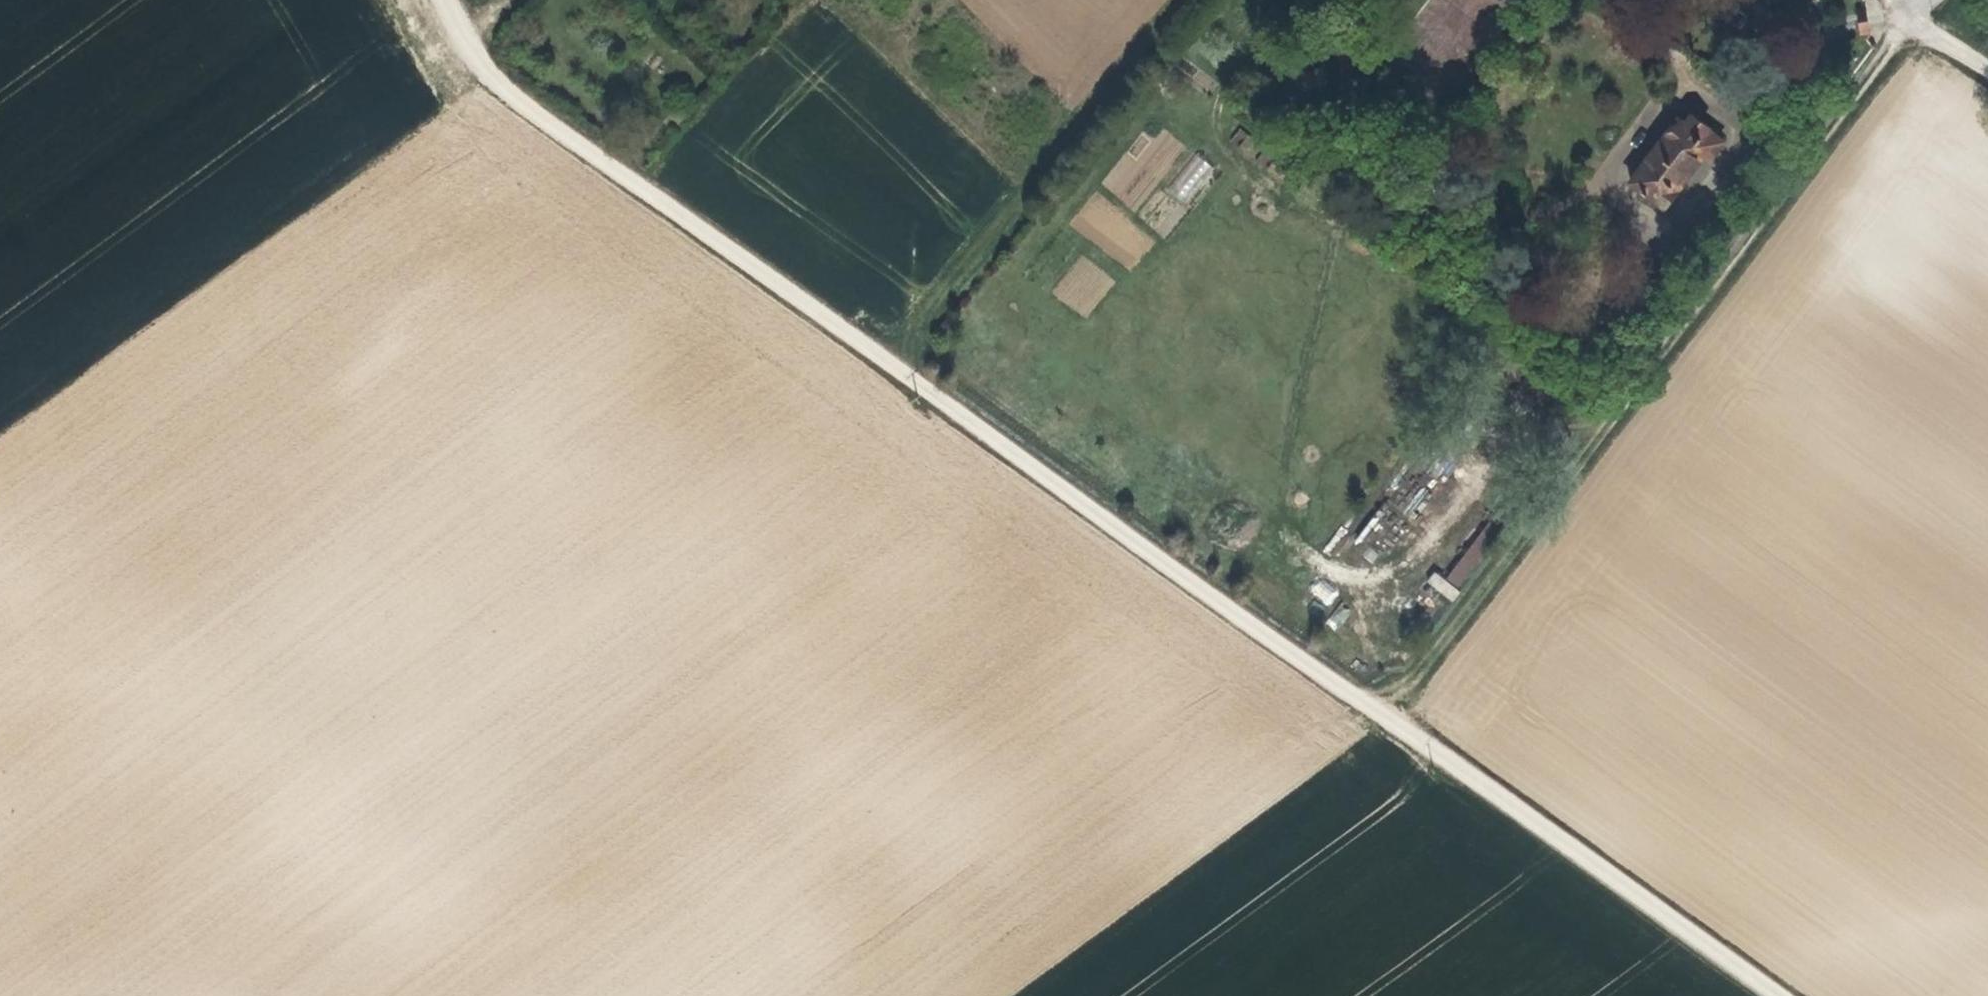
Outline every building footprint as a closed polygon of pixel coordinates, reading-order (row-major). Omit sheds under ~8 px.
[(1856,22),(1858,31),(1883,25),(1878,0),(1863,0),(1868,20),(1856,22)] [(1699,135),(1651,197),(1677,218),(1721,163),(1726,168),(1738,152),(1710,130),(1704,138),(1699,135)] [(1185,203),(1214,168),(1197,154),(1168,189),(1185,203)] [(1491,523),(1446,575),(1459,585),(1504,534),(1491,523)] [(1432,573),(1426,585),(1454,600),(1461,587),(1432,573)] [(1312,592),(1326,603),(1335,592),(1320,581),(1312,592)]
